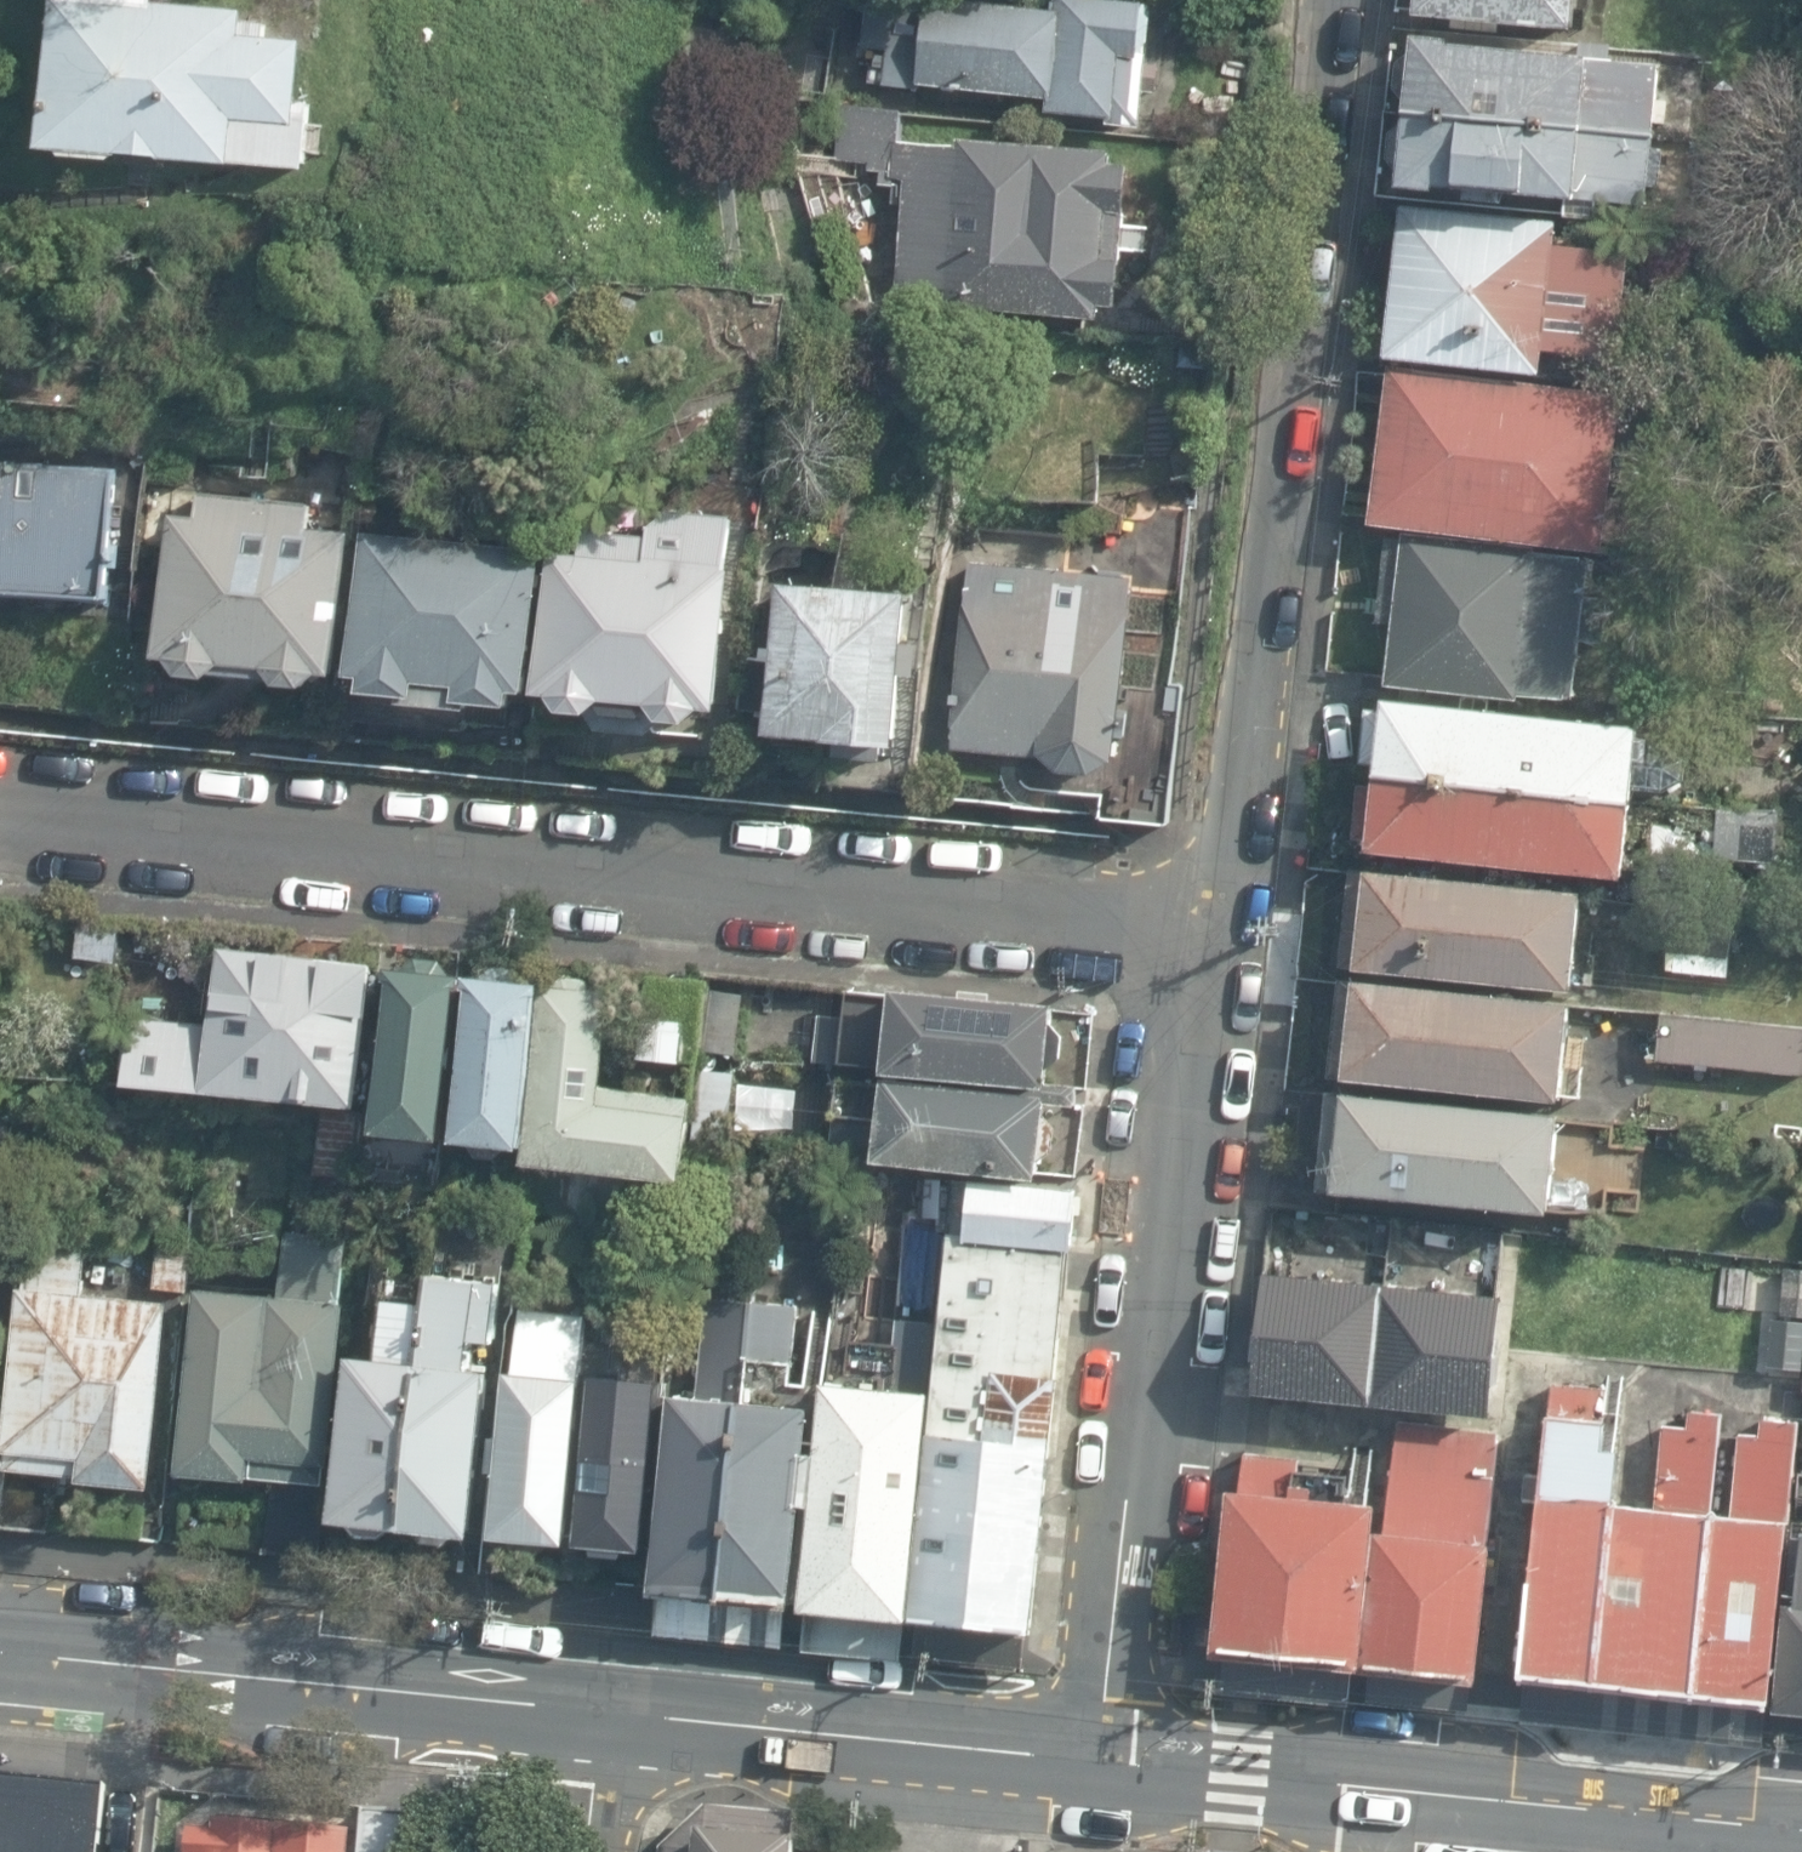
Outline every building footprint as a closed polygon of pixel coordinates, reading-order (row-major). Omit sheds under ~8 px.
[(33,162),(295,183),(292,43),(161,3),(161,0),(50,0),(33,162)] [(1063,0),(944,0),(933,93),(1156,119),(1169,12),(1063,0)] [(1430,9),(1593,21),(1595,0),(1431,0),(1430,9)] [(1677,49),(1428,30),(1424,109),(1674,124),(1677,49)] [(1670,124),(1424,109),(1417,182),(1656,203),(1670,124)] [(1138,141),(907,125),(895,295),(1126,311),(1138,141)] [(1659,216),(1417,197),(1403,362),(1642,387),(1659,216)] [(1623,408),(1398,383),(1383,524),(1608,549),(1623,408)] [(0,455),(0,588),(107,598),(112,456),(0,455)] [(339,498),(171,483),(156,664),(326,676),(339,498)] [(730,516),(552,505),(534,700),(715,708),(730,516)] [(529,543),(351,526),(342,688),(519,705),(529,543)] [(1597,570),(1409,554),(1399,676),(1587,692),(1597,570)] [(1138,577),(968,569),(959,738),(1129,746),(1138,577)] [(911,583),(777,576),(764,735),(904,740),(911,583)] [(1643,721),(1389,698),(1382,764),(1636,785),(1643,721)] [(1636,785),(1382,764),(1376,841),(1630,862),(1636,785)] [(1585,895),(1372,865),(1360,955),(1572,985),(1585,895)] [(315,1176),(357,1180),(365,1097),(362,1097),(369,1020),(372,1020),(377,962),(324,958),(324,960),(295,957),(296,951),(263,948),(263,953),(221,949),(214,1026),(132,1018),(126,1087),(321,1105),(315,1176)] [(527,981),(521,968),(485,965),(478,977),(470,976),(455,1142),(523,1150),(530,1091),(540,982),(527,981)] [(378,1136),(446,1142),(459,990),(465,990),(467,975),(388,968),(386,983),(391,984),(378,1136)] [(1582,1001),(1356,975),(1351,1067),(1567,1098),(1582,1001)] [(592,990),(585,978),(561,976),(552,986),(541,985),(530,1091),(523,1150),(522,1164),(687,1182),(696,1096),(602,1086),(612,992),(592,990)] [(812,1062),(1043,1087),(1052,1002),(844,979),(840,1018),(817,1015),(812,1062)] [(1671,1011),(1668,1060),(1801,1074),(1801,1030),(1671,1011)] [(704,1113),(729,1115),(732,1074),(706,1072),(704,1113)] [(835,1154),(1040,1180),(1051,1095),(886,1080),(885,1086),(838,1080),(835,1154)] [(1318,1187),(1550,1213),(1560,1116),(1329,1090),(1318,1187)] [(593,1175),(542,1170),(538,1209),(589,1213),(593,1175)] [(969,1243),(1074,1251),(1080,1189),(909,1171),(904,1230),(970,1235),(969,1243)] [(48,1533),(54,1477),(151,1487),(169,1304),(83,1295),(90,1225),(28,1219),(0,1505),(0,1528),(48,1533)] [(266,1553),(319,1559),(326,1482),(322,1482),(323,1466),(331,1467),(346,1303),(341,1302),(347,1239),(285,1233),(278,1297),(195,1289),(177,1477),(250,1483),(251,1477),(273,1480),(266,1553)] [(195,1245),(158,1243),(156,1291),(192,1293),(195,1245)] [(1759,1282),(1761,1258),(1740,1255),(1738,1280),(1759,1282)] [(1389,1278),(1276,1267),(1264,1389),(1375,1401),(1389,1278)] [(428,1274),(425,1307),(406,1527),(411,1527),(423,1543),(451,1545),(463,1536),(473,1537),(488,1371),(470,1369),(473,1342),(494,1344),(500,1285),(428,1274)] [(1506,1290),(1389,1278),(1375,1401),(1493,1413),(1506,1290)] [(654,1636),(721,1642),(756,1304),(704,1300),(696,1395),(671,1393),(657,1552),(653,1594),(658,1594),(654,1636)] [(406,1527),(425,1307),(388,1304),(383,1360),(350,1357),(335,1521),(346,1522),(357,1538),(383,1537),(394,1526),(406,1527)] [(756,1304),(721,1642),(785,1648),(788,1607),(794,1607),(812,1408),(792,1406),(800,1308),(756,1304)] [(518,1553),(541,1555),(555,1542),(569,1543),(585,1377),(581,1377),(586,1318),(516,1311),(505,1436),(493,1435),(490,1471),(500,1472),(494,1537),(503,1538),(518,1553)] [(806,1651),(902,1661),(906,1623),(912,1623),(935,1391),(929,1391),(935,1326),(900,1322),(894,1388),(826,1382),(804,1611),(810,1612),(806,1651)] [(9,1324),(0,1323),(0,1415),(9,1324)] [(918,1618),(1036,1629),(1064,1376),(1058,1375),(1062,1339),(1019,1335),(1018,1352),(997,1350),(989,1436),(935,1431),(918,1618)] [(585,1377),(569,1543),(657,1552),(671,1393),(674,1372),(587,1363),(585,1377)] [(1520,1723),(1594,1730),(1618,1504),(1623,1451),(1605,1449),(1605,1419),(1607,1391),(1552,1386),(1520,1723)] [(1697,1740),(1717,1512),(1714,1511),(1723,1416),(1690,1413),(1688,1429),(1662,1427),(1655,1508),(1618,1504),(1594,1730),(1697,1740)] [(1730,1513),(1717,1512),(1697,1740),(1762,1747),(1766,1705),(1769,1705),(1769,1701),(1772,1701),(1781,1600),(1788,1521),(1797,1424),(1761,1421),(1760,1438),(1739,1437),(1730,1513)] [(1398,1423),(1388,1534),(1370,1666),(1367,1701),(1470,1711),(1473,1683),(1478,1684),(1491,1543),(1488,1543),(1498,1431),(1398,1423)] [(1370,1666),(1388,1534),(1375,1533),(1377,1504),(1314,1498),(1315,1486),(1296,1485),(1299,1459),(1243,1454),(1239,1490),(1232,1489),(1216,1657),(1226,1658),(1223,1693),(1351,1705),(1354,1665),(1370,1666)] [(1801,1713),(1801,1557),(1797,1602),(1783,1601),(1778,1649),(1773,1701),(1772,1709),(1801,1713)] [(107,1784),(0,1773),(0,1851),(100,1851),(107,1784)] [(800,1845),(793,1845),(796,1814),(704,1806),(703,1812),(660,1851),(800,1851),(800,1845)] [(452,1816),(362,1810),(359,1851),(449,1851),(452,1816)] [(351,1827),(247,1821),(245,1851),(350,1851),(351,1827)]
